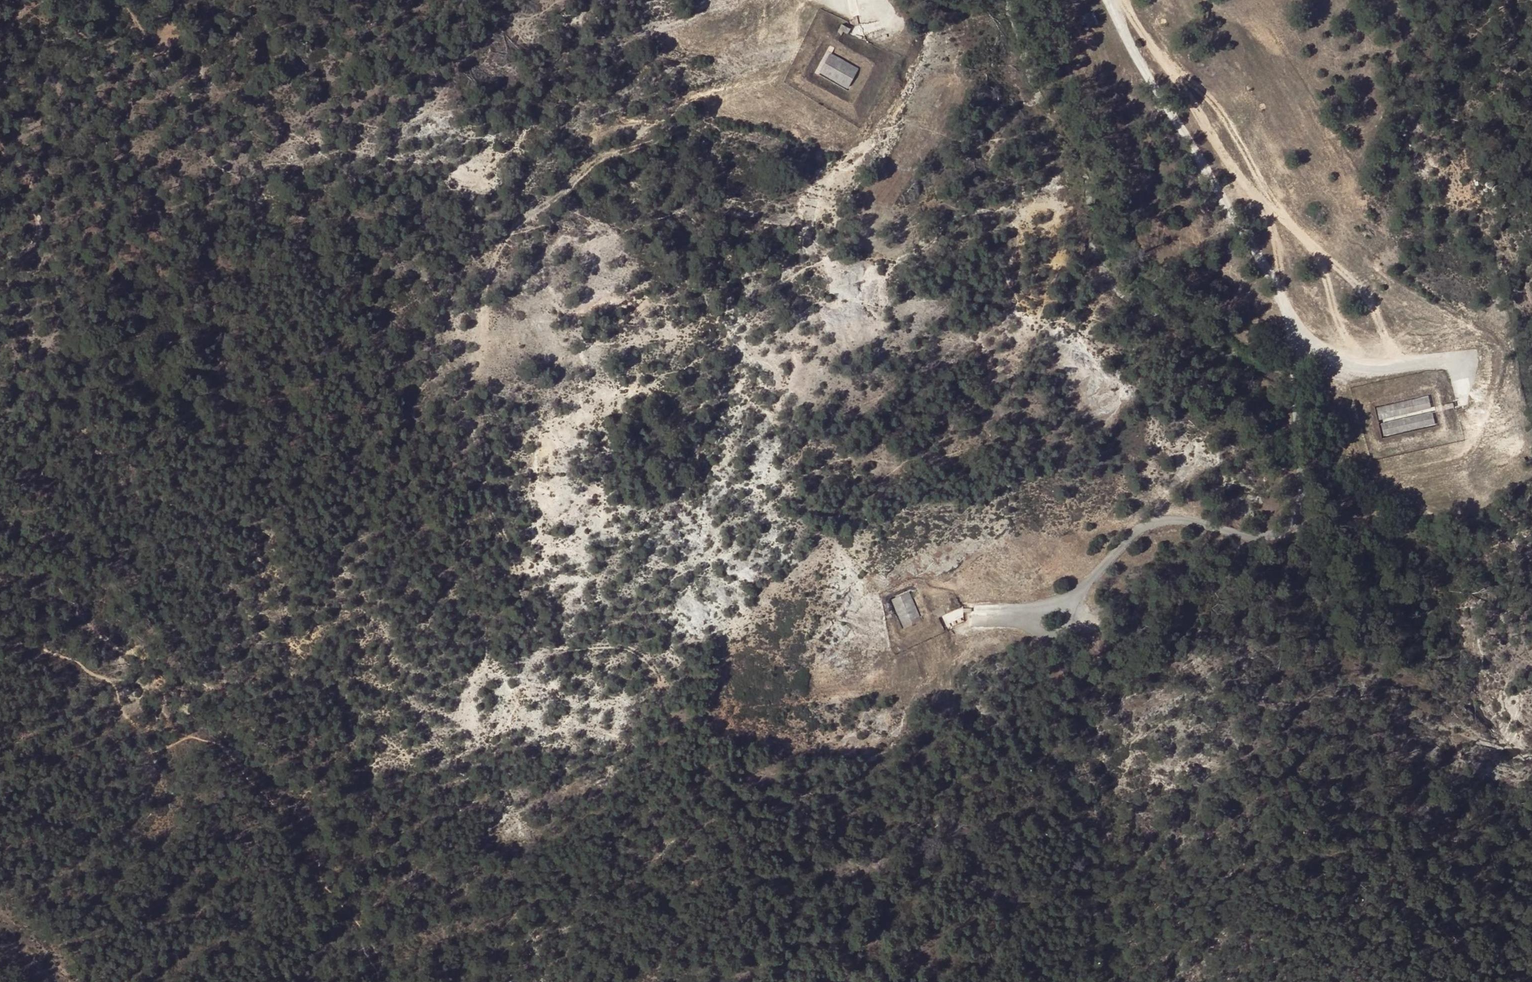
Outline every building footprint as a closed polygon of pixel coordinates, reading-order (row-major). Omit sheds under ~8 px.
[(1090,13),(1079,18),(1084,31),(1096,26),(1090,13)] [(861,69),(832,52),(820,73),(849,90),(861,69)] [(1429,398),(1377,409),(1380,419),(1431,408),(1429,398)] [(1433,415),(1381,426),(1383,436),(1435,425),(1433,415)] [(1256,521),(1256,513),(1246,514),(1248,523),(1256,521)] [(904,625),(921,617),(910,593),(893,601),(904,625)] [(963,610),(949,613),(950,623),(965,620),(963,610)] [(923,622),(921,617),(904,625),(906,630),(923,622)]
